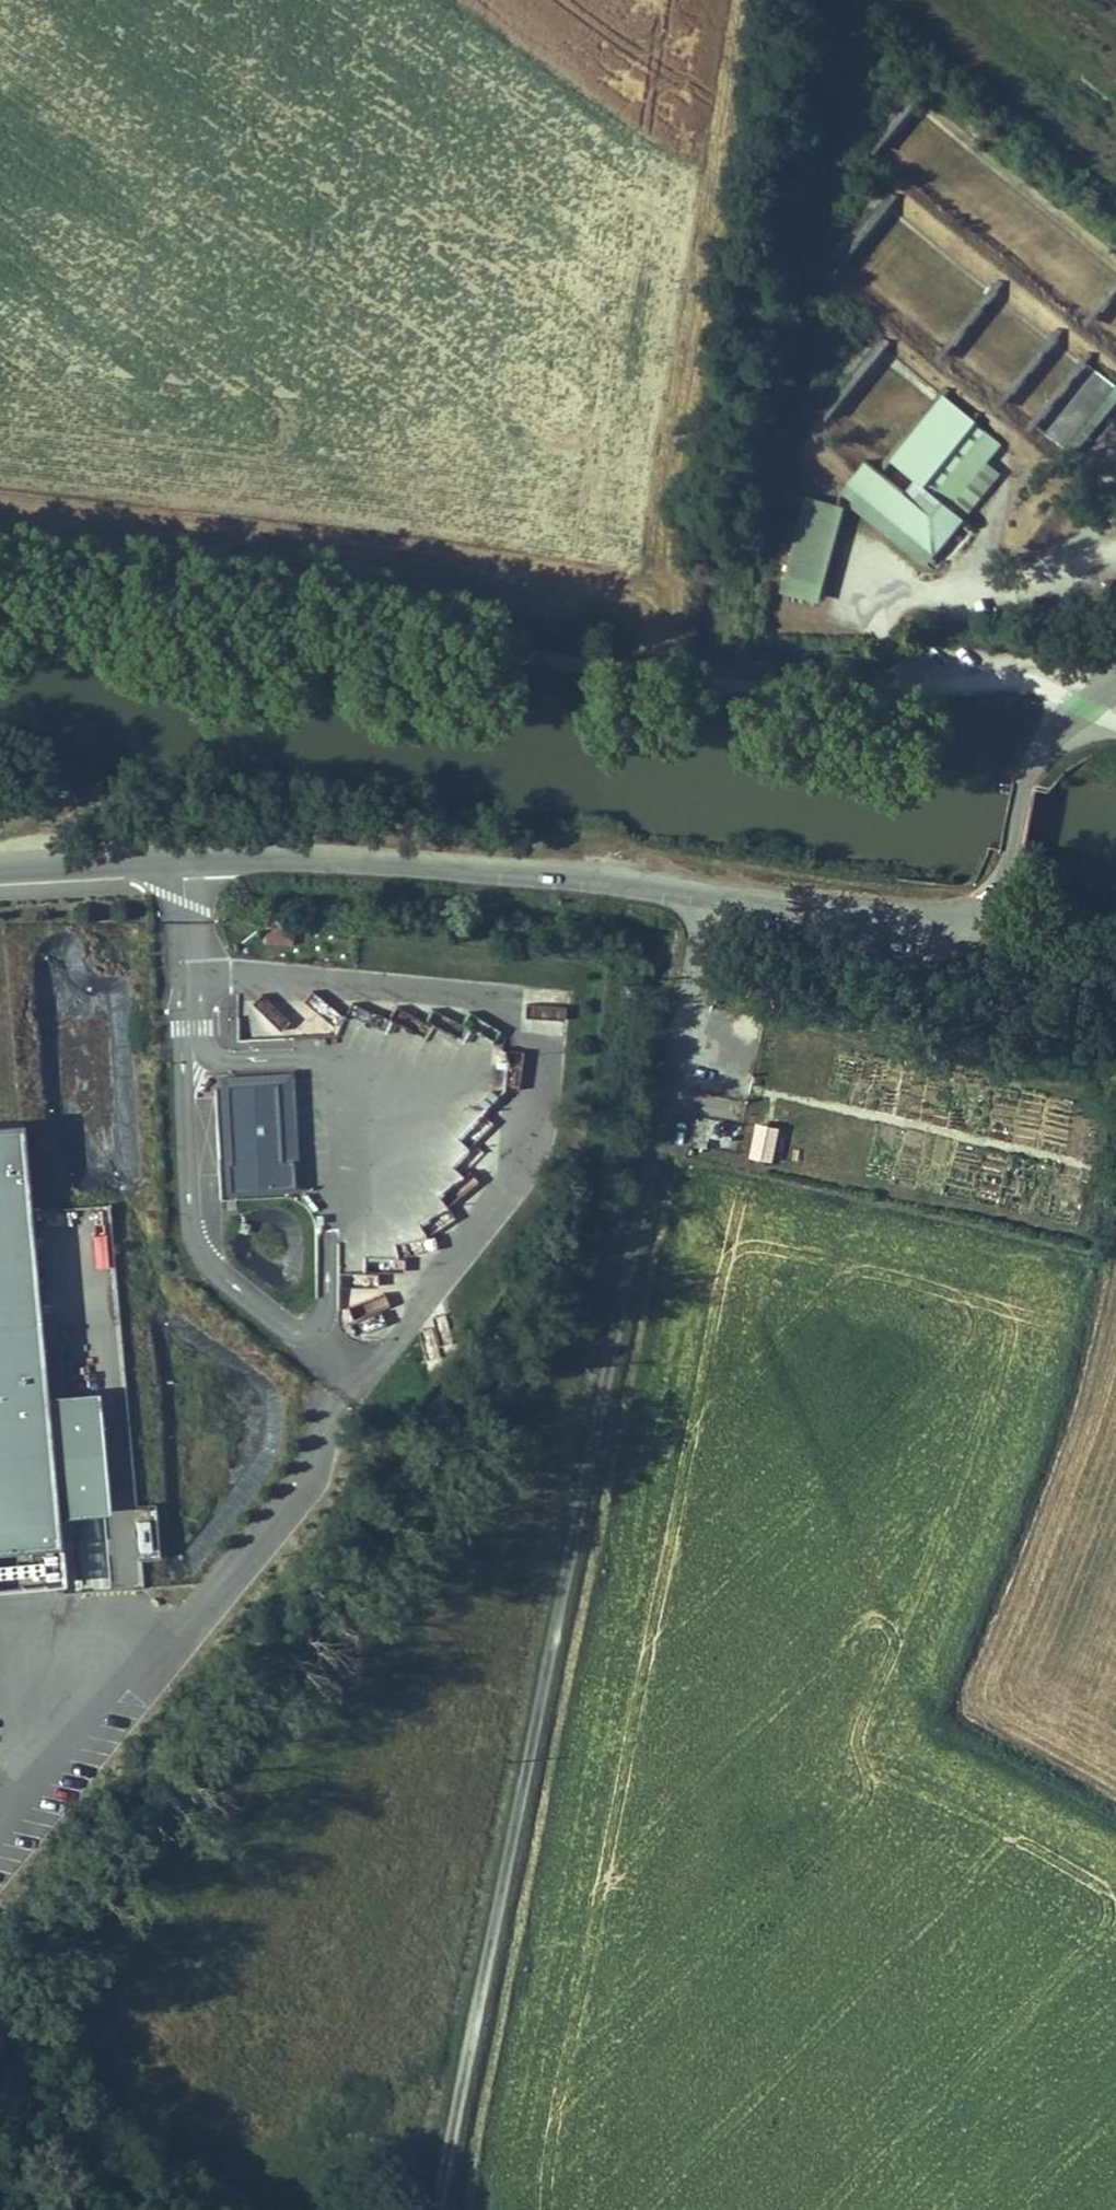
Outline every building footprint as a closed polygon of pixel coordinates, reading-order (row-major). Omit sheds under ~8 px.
[(1115,414),(1115,389),(1098,375),(1046,443),(1076,467),(1115,414)] [(1008,451),(977,426),(927,488),(935,495),(924,509),(868,463),(850,486),(937,557),(967,521),(957,513),(1008,451)] [(844,504),(807,494),(781,587),(818,597),(844,504)] [(220,1191),(296,1190),(294,1067),(218,1068),(220,1191)] [(28,1558),(25,1523),(14,1404),(0,1261),(0,1561),(28,1558)] [(71,1399),(14,1404),(25,1523),(83,1517),(71,1399)] [(155,1503),(137,1503),(137,1553),(155,1553),(155,1503)]
